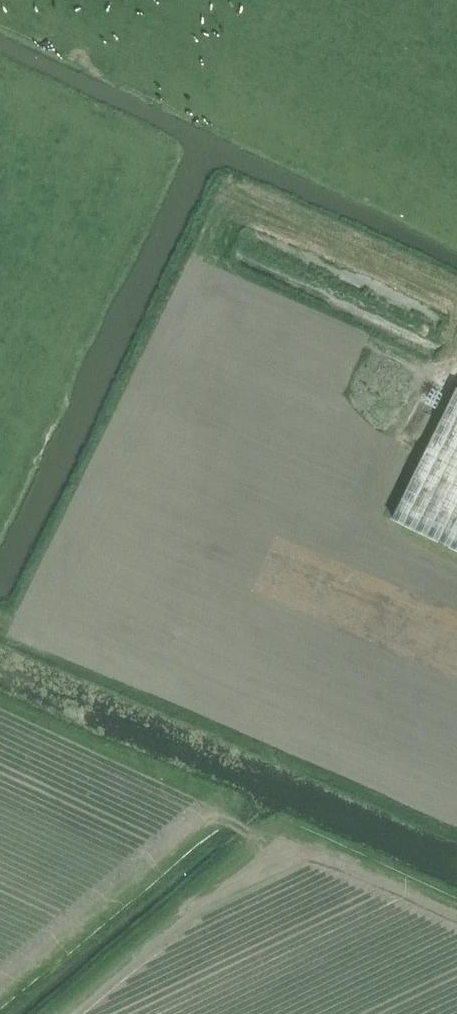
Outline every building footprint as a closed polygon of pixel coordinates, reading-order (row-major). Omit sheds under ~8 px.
[(396,519),(456,549),(456,396),(396,519)]
